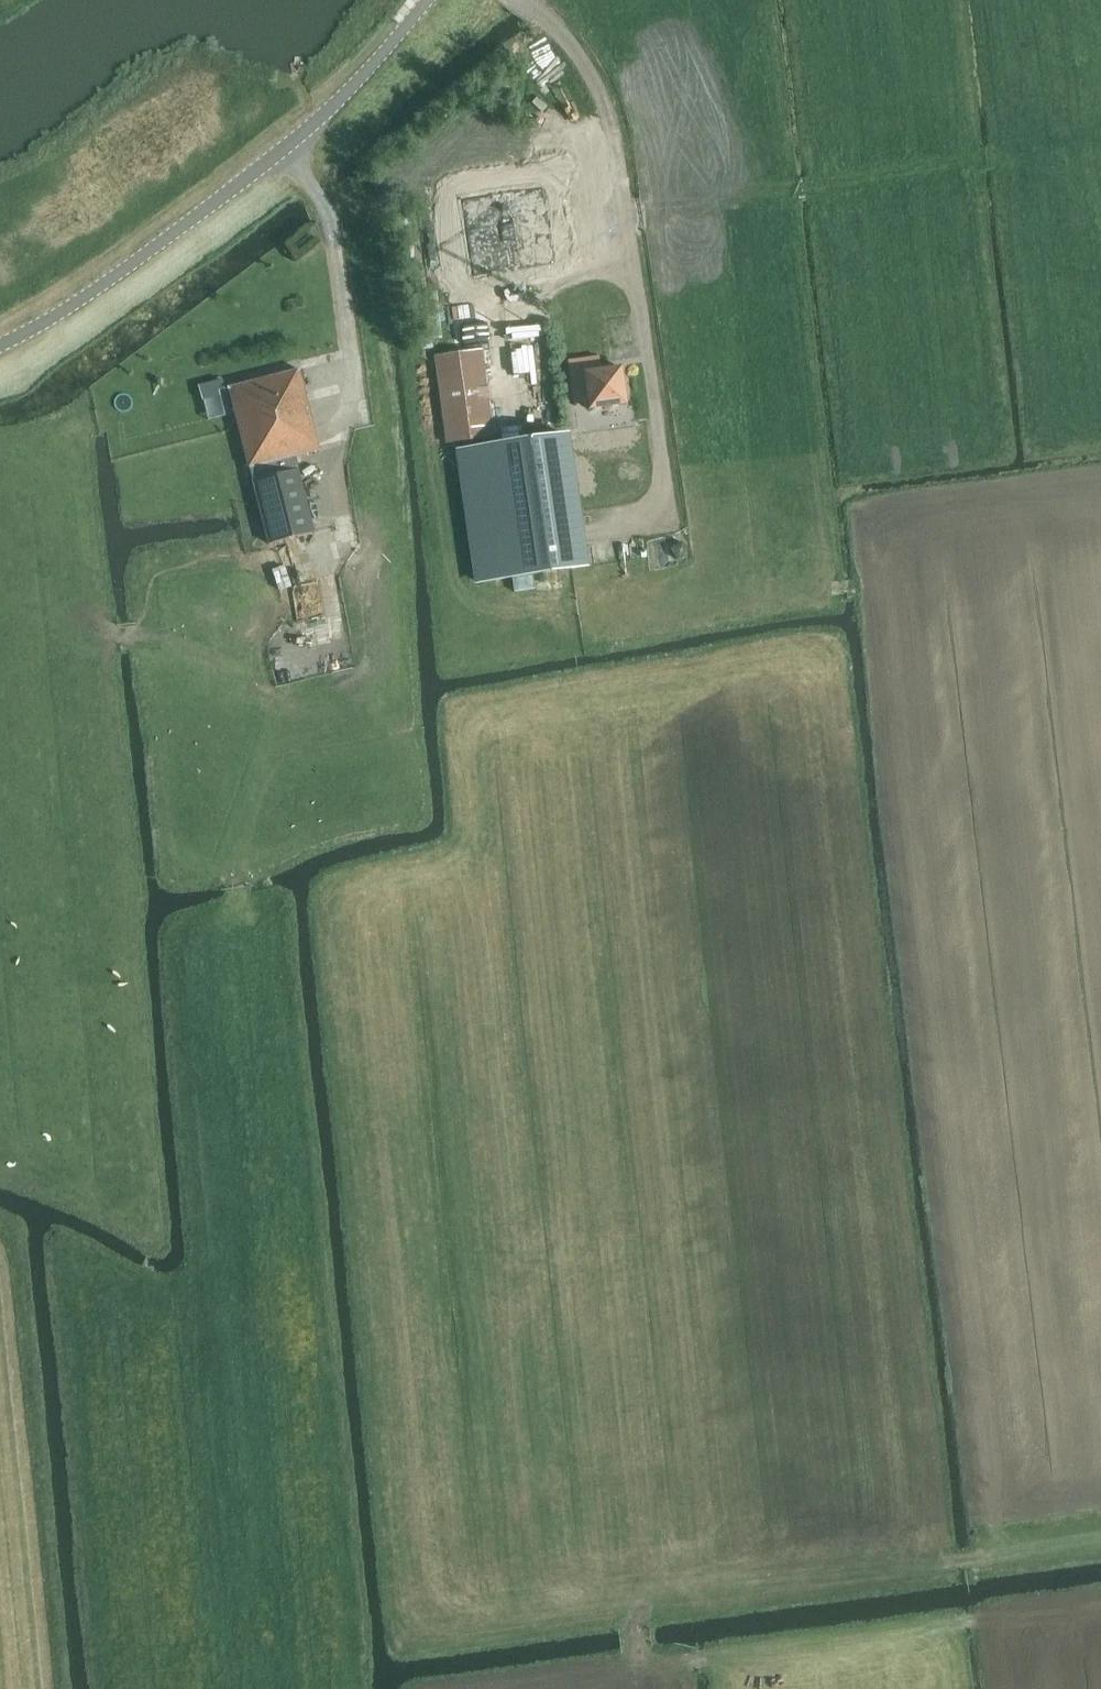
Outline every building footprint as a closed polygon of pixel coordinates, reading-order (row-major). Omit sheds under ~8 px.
[(549,187),(470,198),(480,273),(558,261),(549,187)] [(449,355),(435,357),(446,445),(455,444),(496,438),(484,349),(490,349),(485,304),(450,308),(454,341),(447,342),(449,355)] [(598,357),(570,361),(575,401),(587,400),(588,408),(624,403),(619,367),(600,370),(598,357)] [(269,545),(314,533),(298,458),(321,453),(301,372),(228,390),(269,545)] [(570,437),(459,451),(475,584),(514,579),(515,591),(536,588),(534,576),(587,570),(570,437)]
